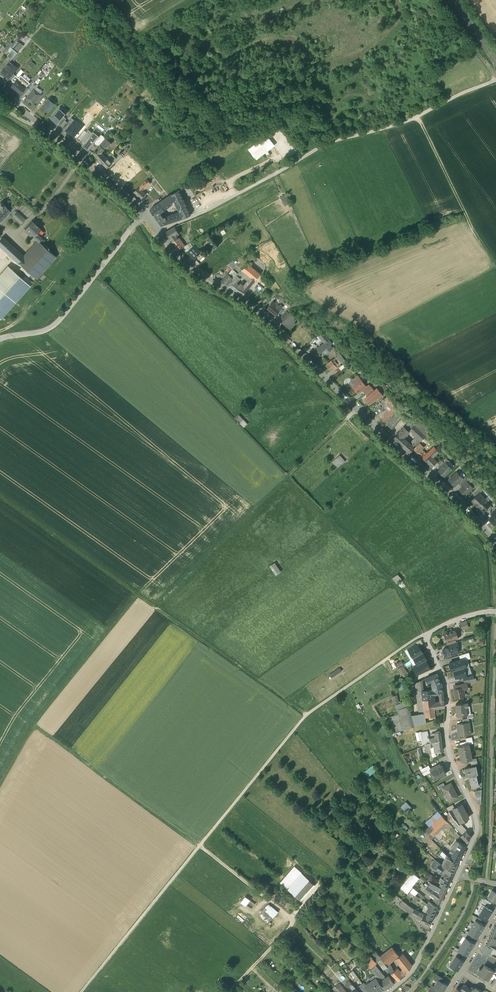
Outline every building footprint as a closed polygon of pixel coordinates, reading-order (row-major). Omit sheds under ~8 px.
[(11,46),(14,48),(18,41),(21,37),(19,35),(13,44),(11,46)] [(13,49),(14,48),(11,46),(13,44),(10,41),(3,51),(8,55),(13,49)] [(23,45),(18,41),(14,48),(18,51),(23,45)] [(17,53),(13,49),(8,55),(7,56),(12,60),(17,53)] [(11,66),(8,64),(1,71),(9,78),(9,77),(13,73),(17,68),(13,64),(11,66)] [(30,83),(21,75),(19,78),(15,82),(12,86),(21,94),(30,83)] [(35,82),(29,89),(32,91),(34,89),(37,84),(35,82)] [(41,95),(34,89),(32,91),(26,98),(33,104),(41,95)] [(49,99),(42,106),(48,111),(54,104),(49,99)] [(60,106),(50,118),(57,124),(58,123),(64,116),(67,113),(63,110),(63,109),(60,106)] [(64,116),(58,123),(61,125),(65,120),(67,119),(64,116)] [(65,120),(61,125),(66,130),(75,120),(72,118),(68,122),(65,120)] [(66,130),(74,137),(82,126),(75,120),(66,130)] [(79,141),(83,144),(92,133),(88,130),(79,141)] [(94,143),(99,136),(93,131),(92,133),(83,144),(82,145),(88,150),(89,149),(94,143)] [(249,147),(257,158),(265,152),(268,156),(271,154),(268,150),(273,146),(265,136),(249,147)] [(107,138),(101,145),(105,149),(108,145),(111,142),(107,138)] [(112,143),(115,147),(120,142),(116,138),(112,143)] [(94,143),(89,149),(93,153),(98,147),(94,143)] [(101,145),(94,153),(102,161),(106,157),(102,153),(102,152),(105,149),(101,145)] [(116,159),(110,153),(107,156),(112,162),(113,161),(116,159)] [(106,157),(102,161),(107,167),(112,162),(107,156),(106,157)] [(147,180),(139,187),(143,191),(150,183),(147,180)] [(139,187),(133,192),(141,199),(146,194),(143,191),(139,187)] [(181,194),(179,190),(172,194),(174,200),(180,212),(183,218),(191,214),(181,194)] [(160,203),(164,209),(173,203),(172,202),(174,200),(172,194),(160,203)] [(287,194),(282,196),(286,206),(291,204),(287,194)] [(3,216),(8,210),(4,205),(4,204),(3,203),(2,202),(1,202),(0,203),(0,213),(3,216)] [(160,203),(150,209),(155,216),(160,213),(164,209),(160,203)] [(13,210),(11,212),(8,210),(3,216),(2,216),(5,218),(9,214),(20,225),(26,218),(18,211),(16,212),(13,210)] [(160,213),(155,216),(156,218),(162,225),(183,218),(180,212),(165,217),(163,217),(160,213)] [(41,229),(32,221),(24,229),(33,237),(36,233),(41,229)] [(174,226),(166,231),(170,239),(172,242),(178,238),(176,235),(178,234),(174,226)] [(46,234),(41,229),(36,233),(42,238),(46,234)] [(42,238),(36,233),(33,237),(37,240),(39,242),(39,241),(42,238)] [(2,237),(0,239),(0,246),(18,262),(23,257),(12,247),(9,244),(2,237)] [(178,238),(172,242),(178,249),(182,247),(184,246),(181,243),(178,238)] [(23,257),(18,262),(25,268),(36,279),(56,257),(49,250),(49,249),(49,248),(48,247),(45,244),(44,245),(43,245),(39,241),(39,242),(37,240),(23,257)] [(184,246),(182,247),(187,252),(188,251),(193,246),(191,243),(186,245),(184,246)] [(193,246),(188,251),(195,258),(198,255),(198,254),(200,251),(196,246),(194,245),(193,246)] [(237,265),(233,260),(227,264),(232,268),(233,267),(234,268),(237,265)] [(248,264),(242,269),(239,272),(243,275),(247,279),(248,280),(248,281),(245,284),(249,287),(260,274),(248,264)] [(0,274),(0,319),(0,320),(31,285),(8,265),(0,274)] [(238,273),(233,269),(228,274),(233,278),(237,274),(238,273)] [(233,278),(228,274),(221,281),(227,285),(227,284),(233,279),(233,278)] [(233,278),(233,279),(231,282),(234,284),(236,282),(241,278),(237,274),(233,278)] [(245,284),(244,285),(240,283),(239,284),(239,285),(235,289),(243,294),(249,287),(245,284)] [(274,303),(272,302),(267,308),(276,315),(280,310),(282,307),(283,306),(280,304),(278,302),(276,301),(274,303)] [(286,318),(283,322),(290,328),(295,323),(293,321),(296,319),(290,314),(286,318)] [(335,340),(325,330),(323,331),(329,338),(332,342),(335,340)] [(319,335),(318,336),(320,338),(324,342),(329,338),(323,331),(319,335)] [(324,342),(317,348),(320,352),(324,349),(328,353),(334,348),(330,344),(332,342),(329,338),(324,342)] [(341,353),(337,356),(340,359),(337,361),(340,364),(340,365),(346,360),(343,357),(344,356),(341,353)] [(335,358),(332,360),(337,367),(340,364),(337,361),(335,358)] [(332,360),(326,365),(331,371),(335,368),(336,369),(337,368),(336,367),(337,367),(332,360)] [(357,375),(353,380),(355,383),(352,385),(358,393),(362,390),(363,389),(369,384),(366,386),(357,375)] [(369,384),(363,389),(362,390),(365,394),(372,388),(369,384)] [(372,388),(365,394),(367,396),(365,398),(369,403),(374,399),(375,399),(381,393),(377,388),(374,390),(372,388)] [(381,393),(375,399),(377,401),(378,400),(383,396),(381,393)] [(395,410),(389,405),(386,409),(389,411),(393,414),(395,410)] [(382,410),(381,411),(380,410),(378,411),(380,412),(377,416),(380,418),(384,414),(385,415),(389,411),(386,409),(384,411),(382,410)] [(393,414),(389,411),(385,415),(384,414),(380,418),(385,422),(393,414)] [(239,414),(235,418),(244,428),(248,424),(239,414)] [(396,414),(387,424),(392,429),(401,419),(398,417),(396,414)] [(430,431),(418,420),(414,425),(425,436),(430,431)] [(412,428),(410,430),(410,431),(417,437),(421,440),(422,439),(424,437),(425,436),(414,425),(412,428)] [(404,426),(393,438),(402,447),(407,441),(403,437),(409,431),(405,427),(404,426)] [(421,440),(417,437),(410,444),(414,447),(421,440)] [(407,441),(402,447),(409,453),(414,447),(410,444),(407,441)] [(420,443),(414,449),(418,453),(421,449),(422,449),(421,449),(424,446),(422,445),(420,443)] [(421,449),(418,453),(420,455),(422,458),(425,460),(436,449),(434,446),(428,452),(427,451),(425,453),(421,449)] [(437,449),(425,461),(431,467),(437,461),(433,457),(436,454),(439,451),(437,449)] [(446,458),(439,451),(436,454),(441,459),(443,461),(445,459),(446,458)] [(333,462),(338,467),(345,461),(340,455),(333,462)] [(443,461),(439,465),(439,466),(441,468),(446,463),(447,462),(445,459),(443,461)] [(441,468),(439,470),(444,476),(452,468),(446,463),(441,468)] [(462,478),(457,472),(449,480),(455,485),(458,482),(462,478)] [(466,479),(461,483),(463,486),(467,482),(469,480),(467,478),(466,479)] [(467,482),(463,486),(459,489),(465,495),(473,488),(467,482)] [(479,485),(473,492),(476,496),(479,493),(479,494),(483,490),(479,485)] [(476,496),(472,500),(477,507),(478,506),(485,500),(479,494),(479,493),(476,496)] [(485,500),(478,506),(479,507),(481,509),(484,511),(487,508),(490,506),(485,500)] [(275,562),(270,565),(275,575),(281,572),(275,562)] [(392,578),(396,583),(401,579),(398,574),(392,578)] [(453,631),(445,633),(445,635),(445,637),(447,638),(448,641),(455,639),(458,638),(456,633),(455,633),(453,632),(453,631)] [(417,646),(409,651),(413,658),(422,652),(418,645),(417,646)] [(450,647),(443,649),(444,651),(443,652),(443,654),(445,655),(445,656),(457,653),(456,650),(457,648),(456,647),(456,645),(450,647)] [(422,652),(413,658),(417,664),(418,665),(426,660),(427,659),(422,652)] [(460,660),(449,663),(452,671),(454,671),(464,667),(466,667),(464,660),(464,659),(460,660)] [(404,665),(402,661),(397,663),(396,660),(393,661),(397,668),(404,665)] [(426,660),(418,665),(417,664),(413,668),(417,675),(431,669),(426,660)] [(347,662),(334,670),(337,674),(349,666),(347,662)] [(404,665),(398,668),(402,676),(408,673),(404,665)] [(464,667),(454,671),(456,678),(463,676),(466,675),(466,674),(464,667)] [(438,673),(421,681),(422,685),(432,683),(432,686),(442,685),(438,673)] [(464,684),(456,685),(453,686),(454,689),(456,698),(464,696),(463,689),(468,688),(467,683),(464,684)] [(442,685),(432,686),(433,690),(433,695),(434,695),(438,694),(443,694),(442,685)] [(422,691),(421,691),(423,703),(418,703),(419,711),(421,711),(424,710),(424,714),(425,718),(435,716),(435,715),(435,708),(439,708),(444,707),(444,701),(441,702),(439,702),(434,703),(434,698),(428,699),(428,696),(433,695),(433,690),(422,691)] [(425,718),(424,714),(411,716),(409,707),(411,706),(409,701),(400,704),(397,695),(393,696),(399,715),(389,718),(395,733),(396,733),(401,731),(426,723),(425,718)] [(466,707),(457,708),(458,717),(467,715),(466,707)] [(463,723),(457,724),(459,736),(471,734),(469,722),(463,723)] [(420,733),(422,733),(421,731),(415,733),(418,742),(424,740),(423,737),(422,737),(420,733)] [(440,731),(435,733),(435,734),(435,737),(432,738),(430,738),(429,739),(430,743),(431,743),(433,742),(441,740),(440,731)] [(441,740),(433,742),(434,747),(435,747),(436,750),(435,750),(435,753),(436,753),(439,752),(443,750),(441,740)] [(460,746),(459,747),(462,762),(470,760),(472,759),(469,744),(460,746)] [(375,764),(365,771),(369,777),(379,771),(375,764)] [(440,764),(433,768),(436,774),(438,778),(446,774),(442,766),(441,766),(440,764)] [(429,765),(420,770),(424,776),(432,771),(429,765)] [(476,766),(464,769),(466,776),(469,776),(476,774),(478,774),(476,766)] [(476,774),(469,776),(472,787),(479,786),(476,774)] [(445,786),(442,788),(450,802),(458,797),(451,783),(445,786)] [(405,810),(410,805),(406,801),(401,806),(405,810)] [(454,808),(453,809),(456,815),(465,810),(462,804),(454,808)] [(465,810),(456,815),(460,822),(469,817),(465,810)] [(429,827),(424,832),(430,839),(444,825),(448,822),(447,821),(444,818),(438,812),(425,823),(429,827)] [(450,813),(444,818),(447,821),(449,820),(452,817),(450,813)] [(405,824),(401,827),(407,832),(410,829),(405,824)] [(456,828),(462,835),(466,831),(467,830),(461,824),(459,826),(457,827),(456,828)] [(471,836),(466,831),(462,835),(461,836),(467,843),(471,836)] [(361,850),(364,847),(367,849),(369,847),(367,844),(369,842),(366,838),(362,842),(360,839),(354,845),(356,847),(357,847),(361,850)] [(463,844),(456,841),(457,841),(452,848),(455,849),(462,853),(465,847),(462,845),(463,844)] [(462,853),(455,849),(452,855),(451,859),(457,864),(462,853)] [(446,855),(442,865),(453,873),(457,865),(457,864),(451,859),(446,855)] [(440,863),(435,860),(432,866),(436,869),(440,863)] [(442,865),(440,863),(436,869),(447,875),(448,875),(452,877),(453,873),(442,865)] [(315,884),(294,867),(280,883),(301,901),(315,884)] [(419,878),(412,873),(409,878),(400,888),(402,890),(407,894),(410,891),(412,887),(419,878)] [(452,877),(448,875),(447,875),(445,881),(443,884),(448,886),(452,877)] [(439,887),(430,882),(428,885),(432,888),(435,890),(439,894),(441,888),(439,887)] [(264,883),(260,888),(265,892),(269,887),(264,883)] [(441,888),(439,894),(443,896),(448,886),(443,884),(441,888)] [(428,885),(424,890),(431,895),(435,890),(432,888),(428,885)] [(418,892),(412,887),(410,891),(415,896),(416,895),(418,892)] [(492,891),(488,897),(490,898),(495,902),(495,901),(495,894),(492,891)] [(398,897),(394,894),(389,900),(393,903),(398,897)] [(488,908),(491,903),(488,901),(484,898),(480,903),(481,904),(488,908)] [(409,905),(402,900),(399,904),(409,911),(412,907),(408,905),(409,905)] [(437,907),(429,901),(427,904),(423,900),(422,903),(425,905),(429,906),(426,911),(429,912),(427,915),(432,918),(437,907)] [(269,903),(261,911),(269,920),(278,912),(269,903)] [(488,908),(481,904),(479,908),(482,910),(479,915),(486,920),(492,911),(488,908)] [(424,914),(414,908),(411,914),(421,920),(424,914)] [(427,915),(424,914),(421,920),(420,922),(422,923),(429,926),(432,918),(427,915)] [(472,926),(481,932),(485,926),(480,923),(476,920),(472,926)] [(472,926),(468,932),(473,935),(477,938),(481,932),(472,926)] [(489,935),(485,943),(493,948),(495,949),(495,945),(495,943),(495,941),(495,938),(495,937),(495,938),(489,935)] [(462,943),(471,949),(475,943),(470,940),(466,938),(462,943)] [(462,943),(458,949),(462,951),(467,955),(471,949),(462,943)] [(493,948),(485,943),(480,951),(484,952),(488,955),(493,948)] [(392,947),(380,956),(381,958),(385,963),(387,965),(388,967),(391,973),(393,971),(390,964),(389,963),(399,955),(392,947)] [(375,951),(370,955),(376,962),(381,958),(380,956),(375,951)] [(412,965),(402,953),(395,959),(403,969),(406,972),(410,969),(412,965)] [(376,962),(370,955),(364,960),(369,967),(373,964),(376,962)] [(458,957),(456,956),(450,965),(458,970),(464,961),(458,957)] [(380,971),(373,964),(369,967),(375,975),(379,972),(380,971)] [(489,968),(484,965),(481,970),(479,969),(477,973),(481,976),(488,980),(492,973),(494,971),(489,968)] [(400,972),(396,968),(393,971),(391,973),(398,981),(403,975),(406,972),(403,969),(400,972)] [(375,975),(376,978),(379,981),(383,977),(379,972),(375,975)] [(391,973),(389,975),(394,983),(398,981),(391,973)] [(384,979),(380,982),(384,988),(385,989),(394,983),(389,975),(384,979)] [(376,978),(365,985),(365,986),(369,990),(370,991),(379,991),(384,988),(380,982),(379,981),(376,978)] [(438,980),(437,981),(434,986),(438,989),(442,991),(443,991),(447,985),(442,982),(438,980)] [(356,988),(359,991),(366,991),(369,990),(365,986),(365,985),(364,983),(356,988)] [(335,987),(338,990),(340,988),(342,990),(340,991),(344,991),(345,991),(347,990),(342,985),(341,986),(339,984),(335,987)]
